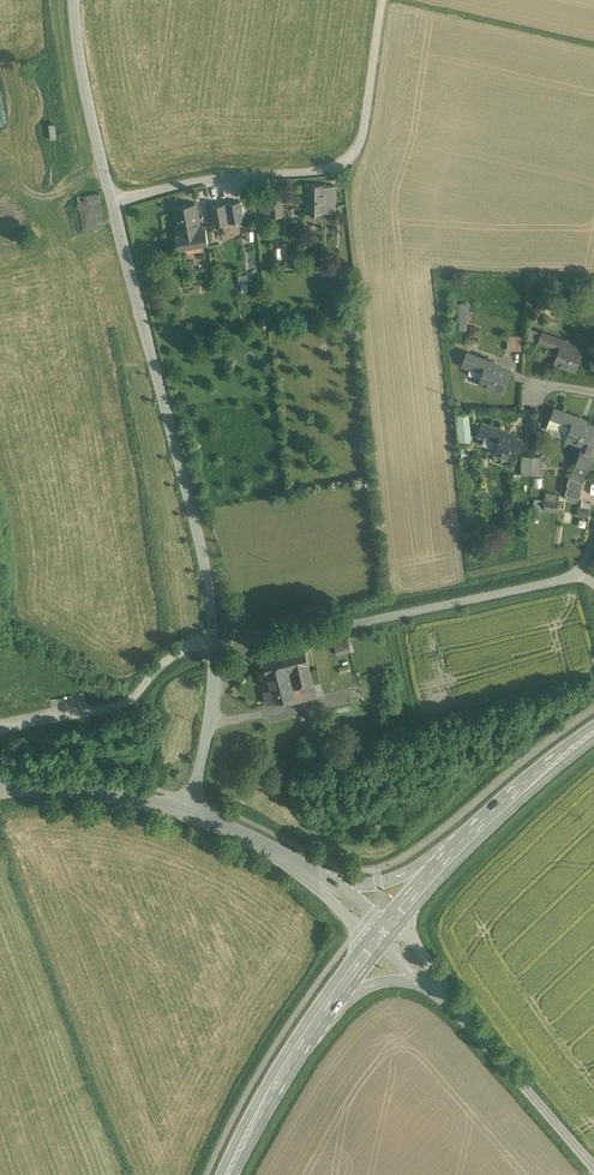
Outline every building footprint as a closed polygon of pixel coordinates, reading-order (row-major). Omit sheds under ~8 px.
[(326,183),(305,183),(305,211),(325,212),(325,210),(326,184),(326,183)] [(336,184),(326,184),(325,210),(336,211),(336,184)] [(98,192),(77,195),(79,204),(85,203),(89,226),(104,223),(98,192)] [(268,194),(269,215),(283,215),(282,193),(268,194)] [(240,200),(226,203),(229,221),(243,219),(240,200)] [(196,202),(172,206),(177,233),(175,234),(178,247),(187,246),(200,243),(208,242),(205,225),(201,226),(196,202)] [(226,203),(209,205),(212,224),(229,221),(226,203)] [(200,243),(187,246),(188,254),(202,252),(200,243)] [(247,273),(238,274),(239,283),(248,282),(248,277),(247,275),(247,273)] [(469,329),(469,302),(459,302),(458,329),(469,329)] [(470,325),(469,335),(479,335),(480,326),(470,325)] [(537,346),(542,333),(533,329),(528,342),(537,346)] [(562,341),(542,333),(537,346),(544,348),(546,344),(558,350),(562,341)] [(521,336),(508,336),(507,350),(521,350),(521,336)] [(583,351),(569,345),(569,344),(562,341),(558,350),(554,362),(575,370),(583,351)] [(495,363),(467,353),(462,366),(469,369),(468,372),(481,376),(479,383),(480,384),(481,382),(499,389),(498,390),(500,391),(508,370),(494,365),(495,363)] [(581,420),(581,419),(554,408),(546,428),(566,435),(565,439),(567,439),(567,438),(583,444),(576,462),(578,463),(587,466),(593,449),(593,448),(592,447),(593,442),(593,435),(591,434),(593,426),(593,425),(581,420)] [(468,415),(456,417),(460,447),(471,446),(468,415)] [(501,429),(482,422),(476,435),(483,438),(484,435),(497,440),(501,429)] [(508,432),(501,429),(497,440),(492,451),(513,459),(521,440),(507,434),(508,432)] [(533,459),(523,458),(522,477),(532,478),(533,459)] [(542,459),(533,459),(532,478),(541,479),(542,459)] [(587,466),(578,463),(574,472),(584,475),(587,466)] [(572,478),(569,477),(566,484),(568,485),(565,494),(567,495),(566,498),(575,502),(576,498),(578,499),(582,490),(580,489),(583,482),(582,481),(584,475),(574,472),(572,478)] [(557,498),(546,496),(542,519),(554,521),(557,498)] [(579,500),(577,515),(588,517),(590,502),(579,500)] [(347,640),(333,644),(336,654),(350,650),(347,640)] [(305,649),(284,654),(293,687),(313,682),(310,669),(305,649)] [(284,654),(263,659),(271,688),(263,690),(266,703),(291,696),(296,694),(293,687),(284,654)] [(317,667),(310,669),(313,682),(320,680),(317,667)] [(324,692),(320,680),(313,682),(316,694),(324,692)] [(296,694),(291,696),(292,700),(316,694),(313,682),(293,687),(296,694)] [(336,731),(326,734),(326,735),(330,748),(340,745),(336,731)] [(326,735),(308,741),(313,754),(330,748),(326,735)]
